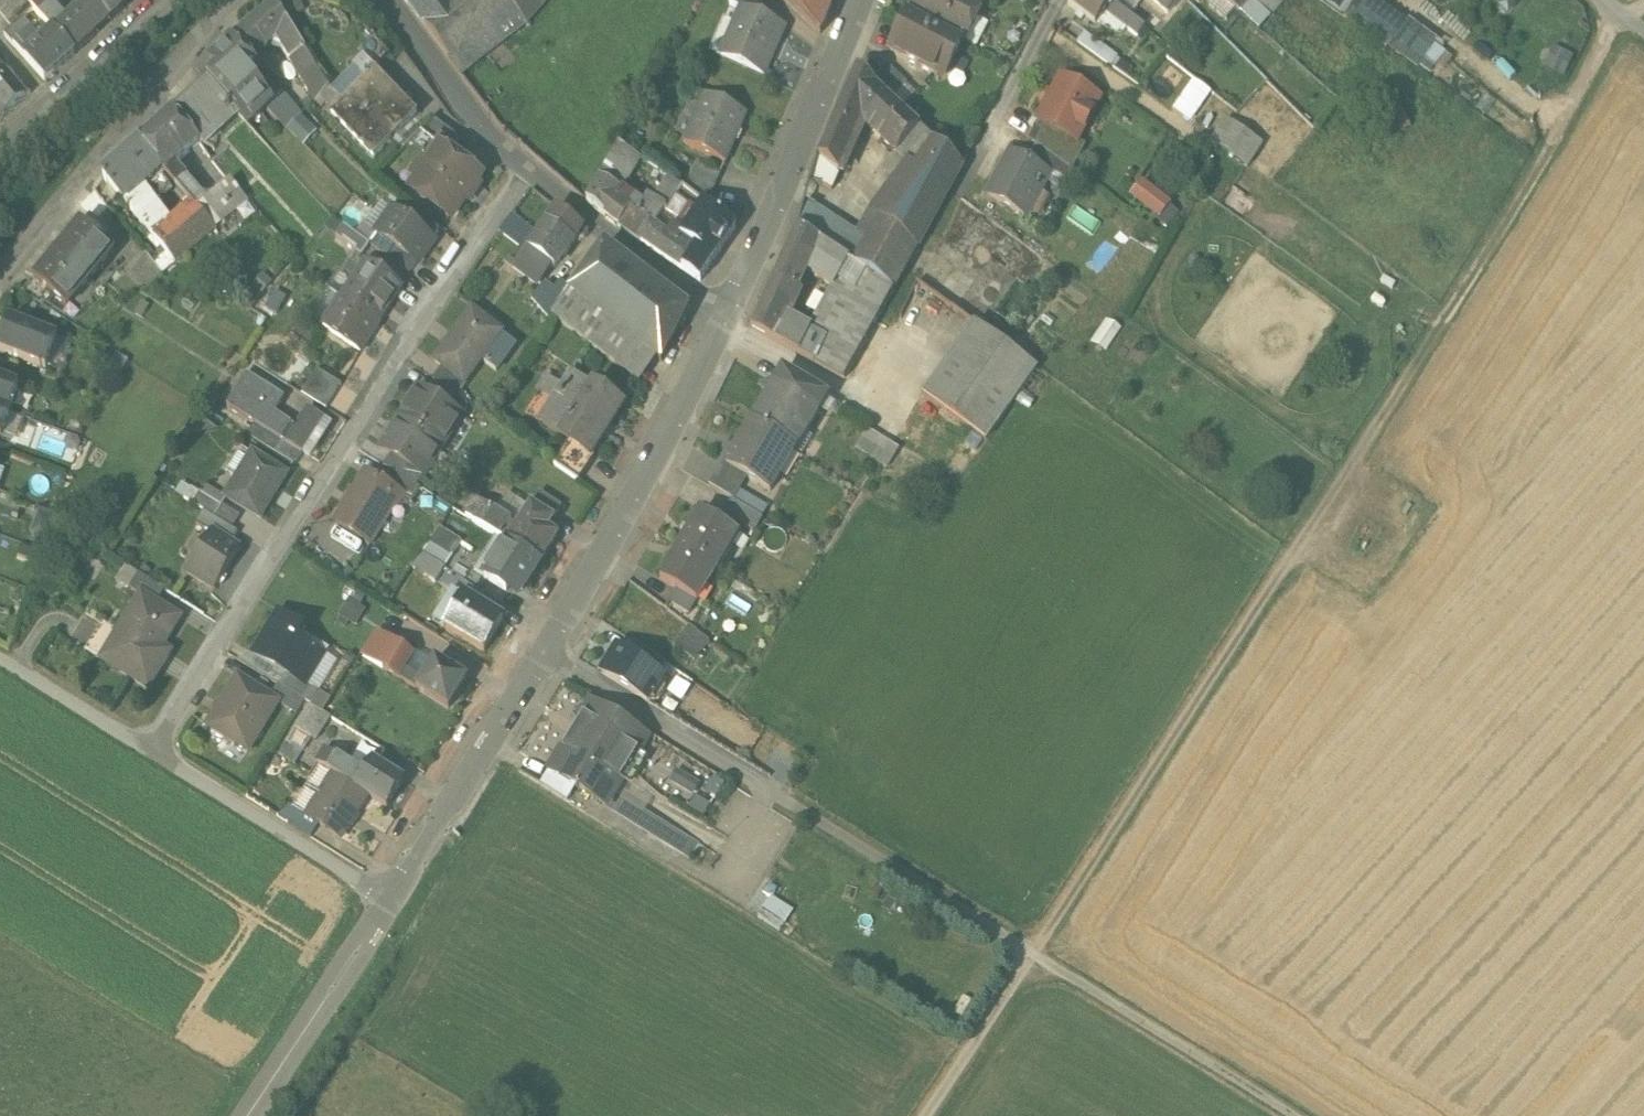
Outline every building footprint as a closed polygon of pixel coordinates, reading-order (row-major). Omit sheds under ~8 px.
[(22,0),(0,0),(0,9),(12,22),(29,6),(22,0)] [(29,6),(45,21),(59,9),(50,0),(22,0),(29,6)] [(60,0),(50,0),(59,9),(65,14),(67,12),(61,7),(64,4),(60,0)] [(77,3),(100,26),(113,14),(99,0),(80,0),(77,3)] [(113,14),(128,0),(99,0),(113,14)] [(467,5),(463,0),(407,0),(448,55),(515,5),(520,13),(533,0),(474,0),(467,5)] [(448,55),(463,75),(526,22),(545,0),(533,0),(520,13),(515,5),(448,55)] [(753,0),(734,0),(731,7),(743,13),(758,19),(764,5),(753,0)] [(821,36),(836,0),(783,0),(821,36)] [(979,0),(918,0),(910,15),(963,41),(964,42),(965,41),(961,38),(965,29),(966,29),(973,27),(977,19),(975,13),(974,12),(979,3),(984,5),(985,3),(979,0)] [(1116,0),(1069,0),(1069,1),(1095,21),(1098,24),(1109,10),(1116,0)] [(1133,13),(1116,0),(1109,10),(1139,34),(1147,25),(1133,13)] [(1116,0),(1133,13),(1143,0),(1116,0)] [(1169,11),(1180,0),(1158,0),(1169,11)] [(1243,13),(1254,0),(1229,0),(1243,13)] [(1243,13),(1261,30),(1287,0),(1254,0),(1243,13)] [(1358,0),(1320,0),(1345,19),(1358,0)] [(1376,0),(1364,0),(1363,1),(1361,0),(1358,0),(1345,19),(1387,51),(1407,22),(1376,0)] [(65,14),(59,9),(45,21),(74,48),(100,26),(77,3),(67,12),(65,14)] [(12,22),(2,31),(16,48),(45,21),(29,6),(12,22)] [(291,30),(275,8),(245,30),(263,51),(277,44),(290,31),(291,30)] [(758,19),(743,13),(723,59),(765,78),(785,32),(758,19)] [(963,41),(910,15),(891,53),(908,61),(907,62),(909,65),(917,70),(921,68),(936,75),(948,71),(963,41)] [(45,21),(16,48),(45,74),(74,48),(45,21)] [(245,30),(233,42),(253,63),(263,51),(245,30)] [(329,92),(304,52),(303,53),(290,31),(277,44),(299,79),(273,103),(265,110),(288,134),(329,92)] [(1119,56),(1086,32),(1078,44),(1111,67),(1119,56)] [(253,63),(233,42),(200,75),(208,83),(236,113),(248,126),(265,110),(273,103),(265,95),(251,80),(261,72),(253,63)] [(2,66),(0,68),(0,91),(10,82),(15,87),(19,83),(2,66)] [(908,82),(890,66),(874,84),(892,100),(908,82)] [(892,100),(874,84),(858,69),(842,105),(863,123),(873,132),(883,120),(891,127),(881,140),(892,149),(897,154),(920,127),(892,100)] [(374,71),(330,114),(372,157),(415,114),(374,71)] [(1098,99),(1063,80),(1056,94),(1054,93),(1046,106),(1048,107),(1041,121),(1076,140),(1083,126),(1085,127),(1092,114),(1091,113),(1098,99)] [(0,91),(0,114),(27,90),(19,83),(15,87),(10,82),(0,91)] [(236,113),(208,83),(174,113),(200,142),(201,143),(236,113)] [(747,117),(705,98),(684,145),(726,164),(747,117)] [(842,105),(835,121),(856,137),(863,123),(842,105)] [(174,113),(161,125),(187,154),(200,142),(174,113)] [(463,136),(435,116),(424,131),(442,144),(452,152),(463,136)] [(1263,145),(1228,119),(1214,139),(1249,164),(1263,145)] [(883,120),(873,132),(881,140),(891,127),(883,120)] [(856,137),(835,121),(817,161),(831,169),(839,174),(856,137)] [(163,169),(166,171),(173,165),(187,154),(161,125),(140,144),(163,169)] [(920,127),(897,154),(914,169),(936,140),(920,127)] [(1249,164),(1214,139),(1212,142),(1248,167),(1249,164)] [(963,165),(936,140),(914,169),(876,216),(918,247),(963,165)] [(620,143),(602,170),(621,188),(633,168),(643,176),(650,166),(620,143)] [(140,144),(126,156),(148,182),(163,169),(140,144)] [(452,152),(442,144),(426,167),(416,169),(419,177),(414,184),(421,189),(423,198),(432,197),(454,212),(465,196),(469,198),(479,183),(476,180),(482,172),(452,152)] [(1068,168),(1037,145),(1027,162),(1050,174),(1049,176),(1061,182),(1068,168)] [(1027,162),(1011,153),(989,195),(1027,216),(1049,176),(1050,174),(1027,162)] [(148,182),(126,156),(103,175),(125,202),(148,182)] [(831,169),(817,161),(812,180),(823,186),(831,169)] [(185,178),(173,165),(166,171),(177,184),(185,178)] [(722,177),(698,167),(687,191),(711,201),(722,177)] [(621,188),(602,170),(583,197),(605,214),(621,188)] [(231,182),(209,200),(187,176),(185,178),(177,184),(193,201),(217,228),(248,203),(231,182)] [(665,178),(652,198),(657,203),(669,212),(684,192),(665,178)] [(1170,224),(1181,206),(1138,180),(1127,198),(1170,224)] [(166,224),(144,197),(131,208),(153,235),(166,224)] [(166,224),(153,235),(176,263),(217,228),(193,201),(166,224)] [(854,263),(866,237),(806,202),(799,228),(850,261),(854,263)] [(657,203),(642,221),(655,230),(657,228),(669,212),(657,203)] [(584,224),(557,204),(547,219),(574,239),(584,224)] [(737,228),(703,205),(699,212),(701,213),(687,240),(700,249),(697,255),(689,272),(701,280),(737,228)] [(441,229),(408,206),(400,217),(433,240),(441,229)] [(433,240),(400,217),(392,211),(377,233),(396,246),(417,262),(419,262),(434,241),(433,240)] [(110,229),(89,212),(80,223),(102,241),(110,229)] [(537,228),(513,212),(499,231),(524,248),(537,228)] [(619,224),(645,243),(655,230),(642,221),(630,212),(619,224)] [(918,247),(876,216),(866,237),(854,263),(894,290),(918,247)] [(574,239),(547,219),(528,246),(553,266),(574,239)] [(80,223),(33,279),(53,296),(66,306),(113,250),(102,241),(80,223)] [(370,245),(345,227),(337,238),(362,256),(370,245)] [(645,243),(658,253),(669,236),(657,228),(655,230),(645,243)] [(850,261),(799,228),(786,257),(808,271),(833,287),(835,288),(850,261)] [(683,246),(679,243),(669,236),(658,253),(689,272),(697,255),(683,246)] [(604,244),(569,291),(652,353),(661,360),(689,308),(604,244)] [(417,262),(396,246),(388,257),(410,272),(417,262)] [(163,274),(146,252),(124,270),(141,292),(163,274)] [(786,257),(781,269),(803,282),(808,271),(786,257)] [(833,287),(810,330),(811,331),(800,353),(845,378),(894,290),(854,263),(850,261),(835,288),(833,287)] [(401,287),(365,264),(343,297),(379,321),(401,287)] [(781,269),(753,328),(800,353),(811,331),(810,330),(786,318),(803,282),(781,269)] [(53,296),(33,279),(22,293),(44,307),(53,296)] [(563,300),(544,282),(532,298),(549,318),(552,314),(563,300)] [(652,353),(569,291),(563,300),(552,314),(634,378),(652,353)] [(379,321),(343,297),(342,297),(323,325),(362,350),(380,322),(379,321)] [(482,358),(502,332),(473,309),(436,359),(443,364),(465,381),(466,379),(482,358)] [(1093,342),(1110,349),(1120,323),(1103,316),(1093,342)] [(322,337),(290,317),(284,328),(315,348),(322,337)] [(9,320),(0,346),(0,351),(47,368),(58,338),(9,320)] [(978,324),(926,395),(988,440),(1020,396),(1033,380),(1041,369),(978,324)] [(519,345),(502,332),(482,358),(499,371),(519,345)] [(465,381),(443,364),(433,377),(436,380),(458,395),(469,381),(466,379),(465,381)] [(325,406),(341,381),(316,365),(300,390),(325,406)] [(808,379),(782,365),(751,419),(798,449),(831,395),(808,379)] [(570,440),(578,445),(575,450),(592,462),(596,457),(592,454),(624,404),(576,373),(544,423),(570,440)] [(0,380),(0,408),(11,412),(20,387),(0,380)] [(458,395),(436,380),(429,392),(462,413),(469,403),(458,395)] [(462,413),(429,392),(420,387),(401,417),(444,444),(462,413)] [(0,408),(0,436),(2,437),(3,434),(11,412),(0,408)] [(323,418),(307,408),(293,430),(285,444),(301,453),(308,442),(316,447),(324,434),(316,429),(323,418)] [(301,453),(285,444),(293,430),(261,411),(247,433),(295,463),(301,453)] [(425,473),(444,444),(401,417),(382,446),(391,452),(400,458),(425,473)] [(751,419),(739,437),(723,462),(747,480),(772,493),(773,492),(797,450),(798,449),(751,419)] [(891,441),(869,428),(857,447),(878,461),(891,441)] [(592,462),(575,450),(578,445),(570,440),(554,462),(579,480),(592,462)] [(287,473),(253,452),(227,496),(260,516),(287,473)] [(400,458),(391,452),(384,464),(399,473),(418,484),(425,473),(400,458)] [(747,480),(723,462),(708,484),(734,499),(747,480)] [(393,484),(366,467),(331,521),(373,548),(406,496),(408,493),(393,484)] [(418,484),(399,473),(393,484),(408,493),(406,496),(414,500),(421,487),(418,484)] [(510,491),(497,510),(511,519),(512,528),(515,530),(524,515),(531,504),(510,491)] [(222,506),(200,492),(193,503),(206,511),(215,517),(222,506)] [(565,508),(539,492),(532,503),(558,519),(565,508)] [(497,510),(476,496),(465,514),(484,526),(488,519),(485,516),(488,512),(491,514),(512,528),(511,519),(497,510)] [(764,517),(734,499),(726,512),(755,531),(764,517)] [(531,504),(524,515),(550,531),(558,519),(532,503),(531,504)] [(215,517),(206,511),(198,523),(212,531),(213,531),(231,542),(238,531),(215,517)] [(735,532),(704,512),(683,545),(719,567),(730,551),(725,548),(735,532)] [(512,528),(491,514),(488,519),(484,526),(508,541),(515,530),(512,528)] [(550,531),(524,515),(515,530),(508,541),(541,562),(557,535),(550,531)] [(462,540),(440,526),(423,552),(446,567),(462,540)] [(231,542),(213,531),(212,531),(188,571),(216,588),(241,548),(231,542)] [(740,536),(735,532),(725,548),(730,551),(740,536)] [(523,589),(541,562),(508,541),(485,576),(507,589),(511,582),(523,589)] [(683,545),(661,581),(677,591),(692,600),(703,583),(708,585),(719,567),(683,545)] [(446,567),(423,552),(414,567),(436,581),(446,567)] [(139,574),(125,565),(116,580),(129,589),(139,574)] [(166,590),(139,574),(129,589),(141,596),(142,594),(157,604),(166,590)] [(703,583),(692,600),(696,603),(708,585),(703,583)] [(692,600),(677,591),(669,603),(689,615),(696,603),(692,600)] [(157,604),(142,594),(141,596),(102,660),(149,689),(162,668),(153,663),(181,618),(157,604)] [(505,619),(465,594),(444,630),(484,654),(505,619)] [(287,675),(307,686),(327,655),(300,639),(306,628),(279,611),(253,654),(287,675)] [(710,639),(690,625),(675,645),(688,654),(683,661),(687,664),(697,650),(700,652),(710,639)] [(400,680),(415,655),(376,630),(361,655),(400,680)] [(667,662),(634,640),(629,651),(662,671),(667,662)] [(669,676),(662,671),(629,651),(617,643),(598,674),(650,707),(669,676)] [(415,655),(400,680),(416,690),(435,659),(415,655)] [(469,680),(435,659),(416,690),(450,711),(469,680)] [(307,686),(287,675),(280,685),(306,701),(311,704),(312,705),(319,694),(307,686)] [(271,697),(239,677),(209,726),(249,751),(279,703),(271,697)] [(280,685),(279,685),(271,697),(279,703),(297,715),(306,701),(280,685)] [(648,737),(591,703),(550,770),(577,787),(606,805),(615,791),(648,737)] [(312,705),(311,704),(296,728),(316,741),(331,717),(312,705)] [(304,753),(288,743),(280,754),(296,764),(304,753)] [(358,788),(365,775),(326,750),(318,763),(335,774),(358,788)] [(387,807),(404,781),(373,762),(365,775),(358,788),(369,795),(387,807)] [(577,787),(550,770),(541,784),(568,801),(577,787)] [(358,788),(335,774),(308,816),(320,825),(341,838),(369,795),(358,788)] [(697,842),(615,791),(606,805),(688,856),(697,842)] [(312,838),(320,825),(308,816),(291,805),(282,819),(312,838)] [(768,897),(760,919),(784,927),(792,906),(768,897)]
